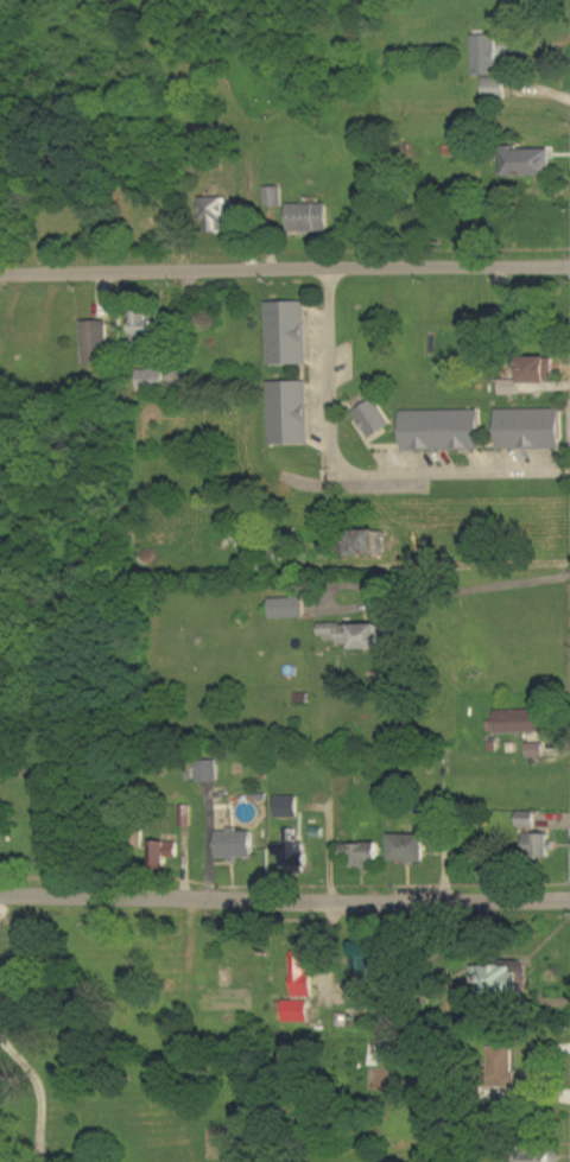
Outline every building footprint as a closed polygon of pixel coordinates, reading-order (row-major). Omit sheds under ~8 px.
[(475,37),(476,77),(501,76),(499,36),(475,37)] [(509,99),(508,79),(486,79),(487,100),(509,99)] [(554,150),(507,149),(506,177),(553,178),(554,150)] [(266,208),(284,208),(283,188),(266,188),(266,208)] [(228,199),(203,199),(203,232),(227,233),(228,199)] [(289,205),(289,233),(329,233),(330,206),(289,205)] [(267,303),(269,367),(309,366),(308,303),(267,303)] [(159,314),(138,314),(139,347),(159,346),(159,314)] [(110,323),(84,323),(85,367),(111,366),(110,323)] [(524,384),(557,384),(557,358),(525,357),(524,384)] [(166,383),(166,372),(141,371),(141,383),(166,383)] [(270,447),(310,446),(310,382),(269,383),(270,447)] [(502,396),(521,396),(522,382),(502,382),(502,396)] [(393,427),(377,400),(355,413),(370,440),(393,427)] [(561,410),(498,411),(498,451),(561,450),(561,410)] [(403,413),(403,452),(482,451),(481,411),(403,413)] [(352,532),(353,558),(387,557),(386,531),(352,532)] [(272,621),(306,620),(305,598),(271,600),(272,621)] [(385,651),(385,626),(322,625),(322,637),(331,638),(331,644),(354,645),(354,651),(385,651)] [(496,712),(497,735),(549,734),(548,710),(496,712)] [(545,745),(529,746),(529,759),(545,759),(545,745)] [(199,784),(220,784),(219,761),(198,762),(199,784)] [(277,819),(300,819),(300,798),(277,798),(277,819)] [(537,813),(519,813),(519,828),(536,829),(537,813)] [(219,833),(219,862),(255,860),(254,832),(219,833)] [(390,863),(426,864),(426,836),(391,835),(390,863)] [(552,857),(551,835),(526,836),(526,857),(552,857)] [(168,866),(168,859),(179,859),(179,844),(153,844),(153,866),(168,866)] [(284,875),(308,874),(307,855),(295,855),(294,845),(276,845),(276,858),(283,857),(284,875)] [(380,862),(380,845),(344,845),(344,866),(354,867),(354,873),(370,873),(370,862),(380,862)] [(314,952),(293,952),(294,998),(315,998),(314,952)] [(476,970),(477,995),(525,994),(524,969),(476,970)] [(311,1023),(310,1002),(285,1003),(286,1024),(311,1023)] [(491,1091),(517,1091),(516,1049),(490,1050),(491,1091)] [(559,1154),(527,1154),(527,1161),(559,1161),(559,1154)]
